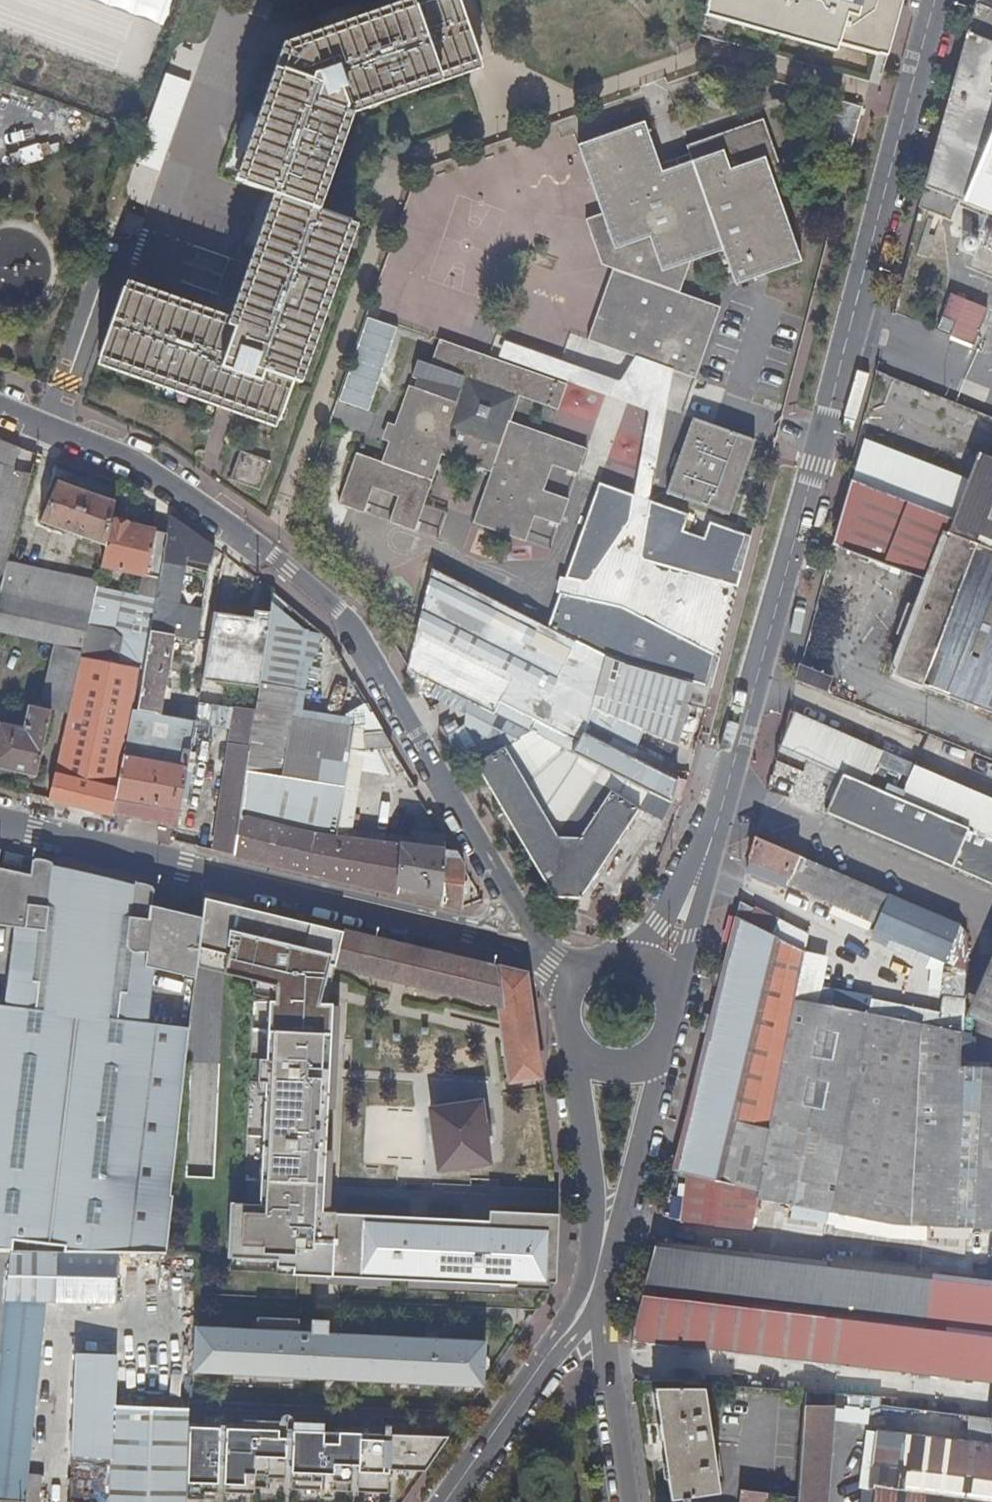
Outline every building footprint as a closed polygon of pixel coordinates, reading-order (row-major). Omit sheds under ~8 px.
[(143,18),(158,26),(168,0),(94,0),(143,18)] [(100,352),(279,414),(350,215),(311,201),(346,100),(480,55),(462,0),(422,0),(290,45),(244,178),(282,192),(236,321),(125,283),(100,352)] [(705,8),(878,54),(892,0),(707,0),(705,8)] [(923,186),(958,200),(991,214),(991,0),(975,0),(923,186)] [(133,162),(159,170),(189,82),(163,73),(133,162)] [(838,102),(827,137),(847,143),(858,109),(838,102)] [(644,121),(580,142),(616,255),(586,338),(697,376),(722,307),(680,291),(691,260),(724,249),(736,282),(800,261),(777,193),(789,189),(765,119),(687,145),(693,160),(662,170),(644,121)] [(958,200),(923,186),(918,206),(951,218),(958,200)] [(950,297),(985,312),(986,309),(951,294),(950,297)] [(971,345),(985,312),(950,297),(943,316),(955,322),(950,336),(971,345)] [(362,433),(393,326),(363,317),(338,402),(339,403),(333,424),(362,433)] [(374,487),(379,489),(399,495),(392,519),(416,527),(440,454),(491,471),(474,522),(527,540),(536,514),(561,522),(570,498),(544,489),(553,463),(579,471),(588,446),(510,420),(519,396),(557,409),(567,383),(440,339),(431,365),(463,377),(455,401),(407,384),(402,400),(382,461),(355,452),(339,501),(366,509),(374,487)] [(696,417),(668,493),(729,516),(757,440),(696,417)] [(658,449),(661,434),(643,430),(640,445),(658,449)] [(242,443),(231,473),(263,484),(274,455),(242,443)] [(979,454),(960,506),(955,519),(951,530),(991,546),(991,459),(979,454)] [(14,469),(0,465),(0,521),(14,469)] [(113,521),(117,502),(59,481),(43,522),(107,545),(113,521)] [(601,481),(548,629),(606,659),(687,682),(697,685),(711,688),(752,534),(712,521),(706,538),(683,529),(688,513),(601,481)] [(951,530),(955,519),(927,509),(858,482),(834,543),(931,580),(920,608),(909,604),(901,625),(915,631),(901,667),(897,666),(894,675),(991,713),(991,546),(951,530)] [(927,509),(955,519),(960,506),(933,496),(927,509)] [(171,517),(171,520),(168,535),(159,580),(146,644),(141,670),(144,671),(138,710),(160,714),(161,708),(162,699),(164,689),(173,638),(178,610),(186,561),(191,531),(171,517)] [(107,545),(102,566),(159,580),(168,535),(157,532),(157,531),(113,521),(107,545)] [(214,567),(217,548),(191,531),(186,561),(214,567)] [(99,582),(10,563),(1,594),(92,613),(98,587),(99,582)] [(102,566),(99,582),(98,587),(122,592),(114,631),(124,640),(146,644),(159,580),(102,566)] [(433,568),(411,665),(410,674),(421,694),(427,679),(467,700),(467,728),(447,739),(466,771),(476,765),(504,747),(528,731),(670,804),(677,778),(659,770),(658,773),(601,744),(606,734),(634,747),(644,729),(592,707),(606,659),(548,629),(433,568)] [(98,587),(92,613),(83,649),(82,657),(140,669),(141,670),(146,644),(124,640),(114,631),(122,592),(98,587)] [(0,599),(0,632),(55,643),(83,649),(92,613),(1,594),(0,599)] [(256,712),(234,855),(443,905),(445,853),(445,852),(337,837),(355,728),(304,720),(308,689),(302,688),(298,688),(306,634),(273,602),(256,712)] [(253,615),(213,610),(203,676),(258,684),(268,610),(254,608),(253,615)] [(203,615),(178,610),(173,638),(199,643),(203,615)] [(907,638),(897,666),(901,667),(915,631),(901,625),(898,633),(907,638)] [(337,837),(445,852),(446,842),(353,829),(359,784),(358,784),(367,733),(384,731),(382,728),(372,712),(370,713),(330,642),(311,627),(302,688),(308,689),(304,720),(355,728),(337,837)] [(52,711),(68,715),(82,657),(83,649),(55,643),(40,709),(52,711)] [(49,800),(111,815),(114,799),(132,708),(140,669),(82,657),(68,715),(49,800)] [(687,682),(606,659),(592,707),(644,729),(680,745),(691,706),(681,703),(687,682)] [(799,682),(827,694),(832,678),(803,667),(799,682)] [(697,685),(687,682),(681,703),(691,706),(697,685)] [(711,688),(710,688),(697,685),(691,706),(706,711),(711,688)] [(164,689),(162,699),(169,700),(171,690),(164,689)] [(197,725),(233,731),(237,709),(227,707),(218,706),(201,703),(200,711),(198,722),(197,725)] [(161,708),(160,714),(198,722),(200,711),(167,705),(166,708),(161,708)] [(40,709),(30,706),(25,729),(0,723),(0,724),(0,768),(37,777),(52,711),(40,709)] [(180,812),(197,725),(198,722),(160,714),(138,710),(132,708),(114,799),(180,812)] [(215,850),(234,855),(256,712),(239,709),(237,709),(233,731),(215,850)] [(382,732),(367,733),(368,751),(392,749),(382,732)] [(842,774),(889,795),(904,761),(853,739),(839,773),(842,774)] [(504,747),(476,765),(554,894),(581,895),(634,811),(607,791),(579,835),(555,833),(504,747)] [(779,747),(776,760),(803,772),(808,760),(779,747)] [(825,813),(966,873),(972,860),(957,854),(968,829),(889,795),(842,774),(825,813)] [(769,789),(785,796),(790,785),(772,777),(769,789)] [(971,933),(962,925),(757,840),(751,863),(753,865),(789,880),(787,886),(879,923),(876,933),(946,964),(946,962),(957,967),(963,954),(970,957),(971,933)] [(445,853),(443,905),(462,909),(463,867),(455,854),(445,853)] [(55,867),(53,867),(53,865),(48,863),(36,861),(36,863),(35,863),(32,876),(0,869),(0,922),(30,928),(41,931),(55,867)] [(120,950),(135,887),(55,867),(41,931),(30,928),(11,1010),(134,1025),(146,972),(135,969),(140,954),(137,953),(136,954),(134,955),(132,955),(127,955),(124,954),(122,952),(120,950)] [(166,1255),(173,1188),(183,1099),(194,997),(198,960),(203,919),(154,908),(156,891),(154,890),(154,888),(153,888),(150,886),(144,885),(138,886),(137,886),(136,887),(135,887),(120,950),(122,952),(124,954),(127,955),(132,955),(134,955),(136,954),(137,953),(140,954),(135,969),(146,972),(186,980),(175,1030),(134,1025),(11,1010),(0,1009),(0,1251),(11,1251),(166,1255)] [(761,912),(743,904),(740,916),(756,922),(761,912)] [(343,939),(203,906),(203,919),(198,960),(227,967),(224,976),(276,988),(277,1003),(270,1003),(261,1181),(265,1182),(263,1206),(231,1204),(229,1259),(277,1261),(278,1266),(292,1267),(293,1276),(526,1286),(526,1282),(557,1283),(560,1215),(489,1212),(489,1222),(320,1213),(327,1022),(324,1020),(325,980),(332,982),(337,966),(343,939)] [(740,916),(739,920),(754,927),(756,922),(740,916)] [(739,920),(674,1174),(689,1177),(683,1223),(744,1232),(745,1225),(738,1224),(743,1190),(758,1192),(795,1002),(805,950),(754,927),(739,920)] [(343,939),(337,966),(500,1006),(510,1076),(505,1077),(506,1085),(508,1087),(541,1083),(525,975),(345,932),(343,939)] [(970,1015),(991,1025),(991,965),(970,1015)] [(863,988),(859,1012),(891,1020),(895,994),(863,988)] [(756,1205),(912,1227),(919,1068),(936,1069),(927,1228),(991,1231),(991,1070),(962,1070),(964,1037),(795,1002),(758,1192),(756,1205)] [(919,1068),(912,1227),(927,1228),(936,1069),(919,1068)] [(482,1102),(432,1109),(440,1171),(489,1164),(482,1102)] [(885,1406),(951,1420),(988,1413),(991,1411),(991,1284),(656,1244),(635,1331),(635,1343),(698,1351),(807,1364),(888,1374),(885,1406)] [(166,1255),(11,1251),(0,1354),(0,1358),(0,1500),(21,1501),(39,1501),(41,1476),(32,1475),(32,1467),(29,1466),(46,1301),(119,1302),(117,1356),(110,1355),(110,1346),(86,1345),(85,1354),(77,1354),(71,1501),(188,1501),(189,1491),(191,1426),(193,1375),(195,1330),(197,1256),(166,1255)] [(11,1251),(0,1251),(0,1354),(11,1251)] [(195,1330),(193,1375),(485,1388),(487,1340),(326,1333),(327,1322),(313,1321),(312,1333),(297,1333),(298,1320),(259,1319),(259,1333),(195,1330)] [(803,1397),(807,1364),(698,1351),(693,1391),(803,1397)] [(705,1395),(655,1392),(671,1499),(681,1497),(689,1496),(719,1492),(711,1437),(710,1429),(705,1395)] [(798,1501),(823,1501),(830,1407),(805,1406),(798,1501)] [(191,1426),(189,1491),(226,1492),(226,1496),(258,1497),(259,1490),(269,1490),(270,1480),(293,1481),(293,1492),(322,1493),(322,1501),(335,1501),(338,1501),(339,1495),(394,1497),(395,1473),(426,1474),(449,1438),(449,1431),(390,1429),(390,1437),(340,1435),(340,1442),(325,1442),(325,1435),(258,1433),(258,1428),(222,1426),(222,1420),(209,1419),(209,1426),(191,1426)] [(991,1443),(876,1429),(869,1486),(876,1487),(989,1501),(991,1501),(991,1442),(991,1443)] [(875,1501),(989,1501),(876,1487),(875,1501)] [(739,1501),(766,1501),(767,1492),(740,1488),(739,1501)]
